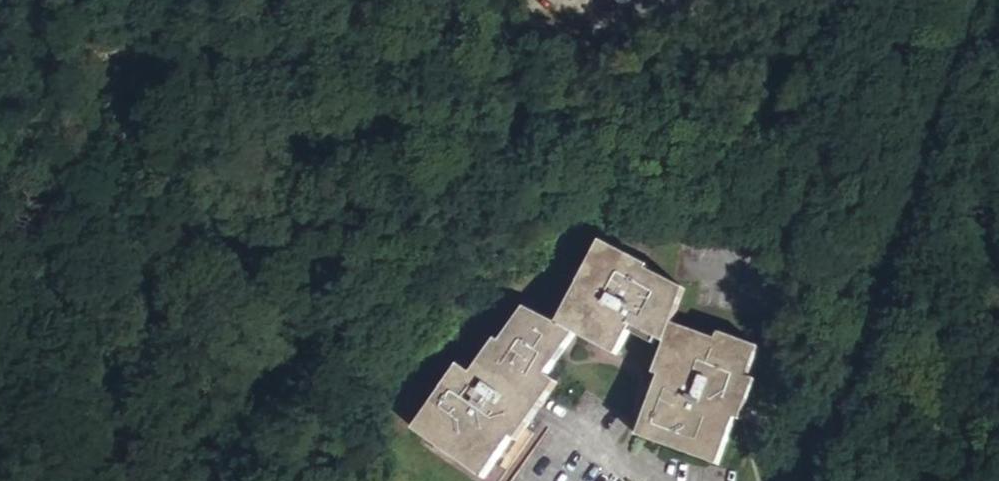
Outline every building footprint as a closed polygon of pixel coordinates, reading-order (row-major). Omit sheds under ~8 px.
[(635,0),(607,0),(622,14),(635,0)] [(612,242),(565,327),(584,337),(625,359),(640,332),(673,348),(681,325),(693,289),(658,272),(661,267),(612,242)] [(565,327),(534,310),(509,344),(504,340),(477,376),(464,366),(416,429),(488,480),(489,480),(520,440),(522,443),(562,388),(552,380),(584,337),(565,327)] [(681,325),(673,348),(664,373),(667,374),(644,439),(727,467),(756,376),(753,375),(764,345),(723,332),(721,339),(681,325)]
